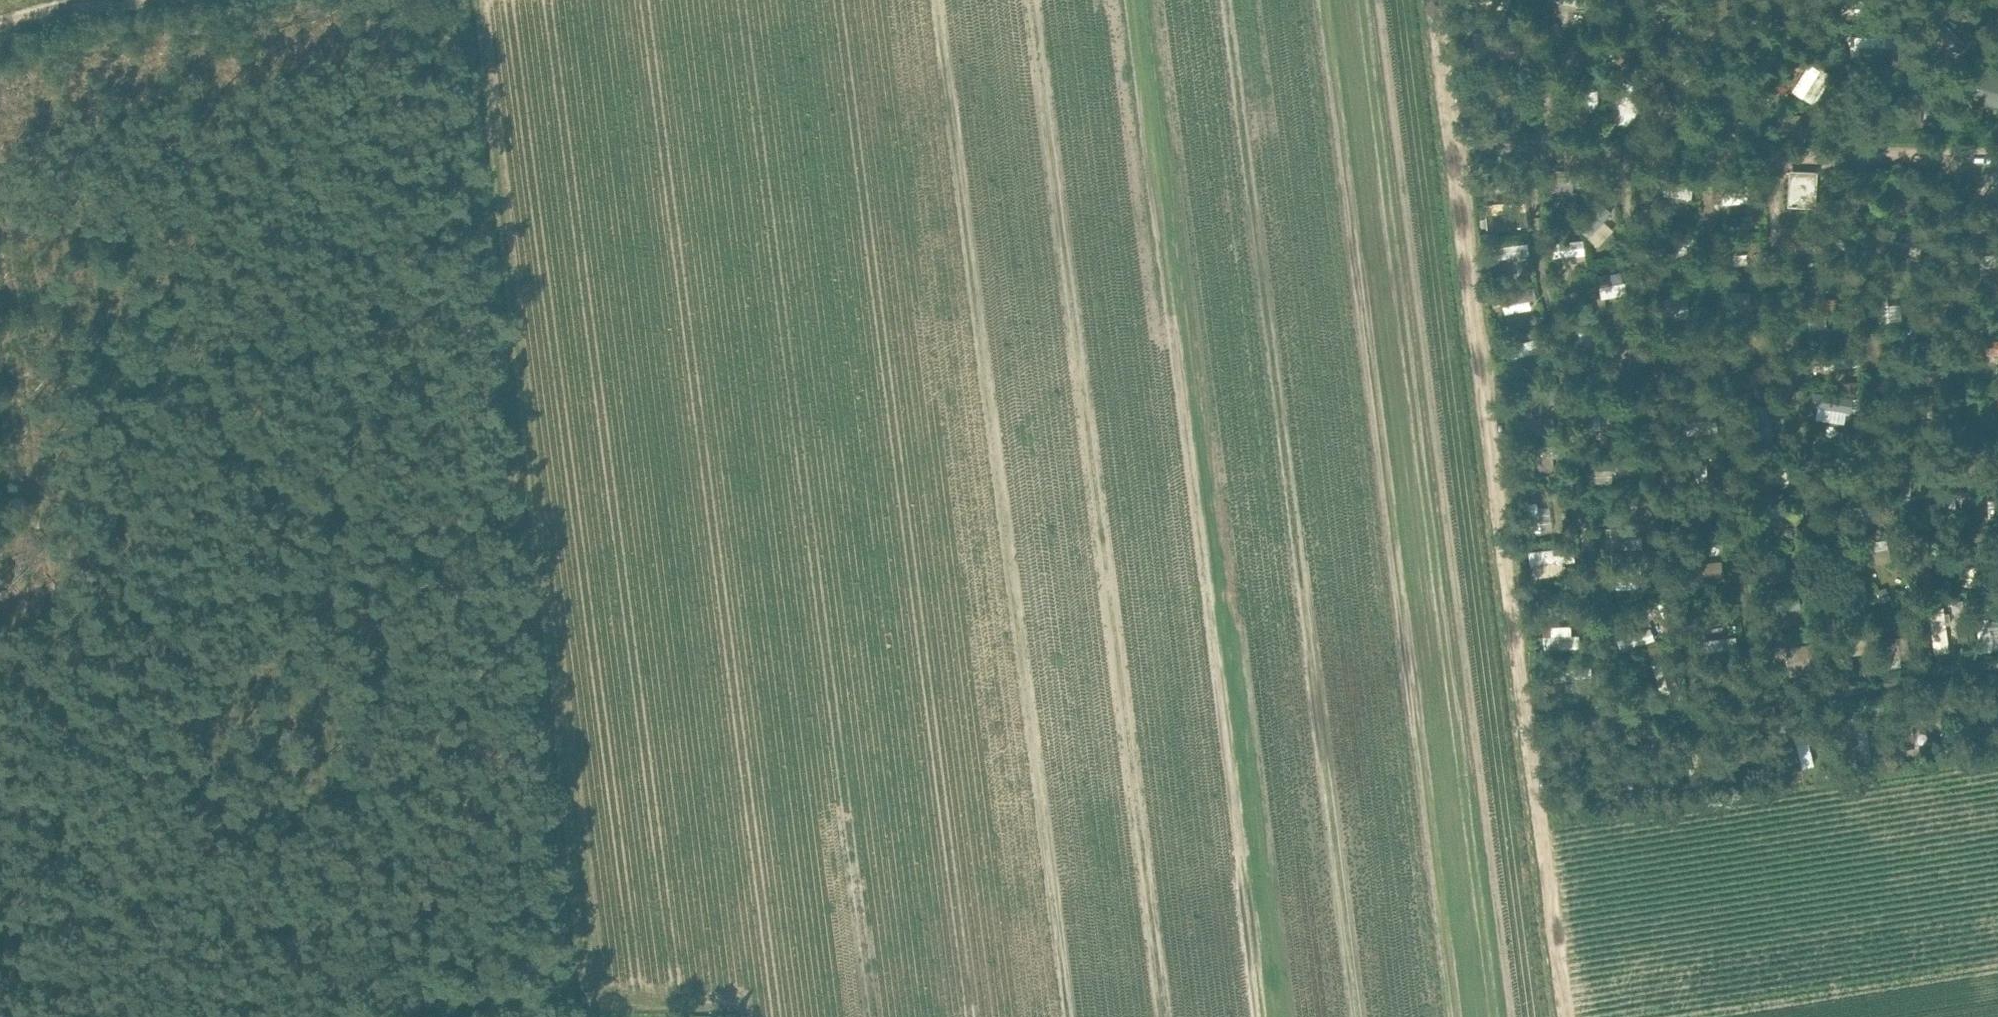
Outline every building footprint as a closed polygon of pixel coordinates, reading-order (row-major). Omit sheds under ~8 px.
[(1795,86),(1812,100),(1833,74),(1815,60),(1795,86)] [(1965,64),(1955,101),(1964,103),(1965,97),(1997,105),(1997,73),(1965,64)] [(1631,127),(1642,93),(1620,86),(1609,121),(1631,127)] [(1819,259),(1820,181),(1790,180),(1787,258),(1819,259)] [(1484,200),(1485,227),(1527,226),(1526,199),(1484,200)] [(1880,235),(1876,253),(1916,263),(1920,245),(1880,235)] [(1496,262),(1530,256),(1527,241),(1493,247),(1496,262)] [(1982,277),(1995,277),(1995,258),(1983,258),(1982,277)] [(1534,284),(1499,293),(1505,316),(1540,307),(1534,284)] [(1997,353),(1997,338),(1987,338),(1987,353),(1997,353)] [(1843,420),(1846,400),(1830,398),(1829,404),(1821,403),(1819,417),(1843,420)] [(1584,414),(1585,428),(1600,427),(1599,413),(1584,414)] [(1551,501),(1530,500),(1529,529),(1550,530),(1551,501)] [(1606,547),(1642,546),(1641,525),(1605,526),(1606,547)] [(1529,563),(1574,561),(1573,546),(1529,548),(1529,563)] [(1698,579),(1723,573),(1721,561),(1695,567),(1698,579)] [(1944,605),(1928,607),(1935,651),(1951,648),(1944,605)] [(1980,649),(1997,648),(1997,617),(1979,618),(1980,649)] [(1572,624),(1550,625),(1550,635),(1543,635),(1543,647),(1573,645),(1572,624)] [(1649,624),(1618,638),(1623,650),(1654,635),(1649,624)] [(1700,650),(1737,649),(1736,626),(1699,628),(1700,650)] [(1794,736),(1801,766),(1813,763),(1806,733),(1794,736)]
